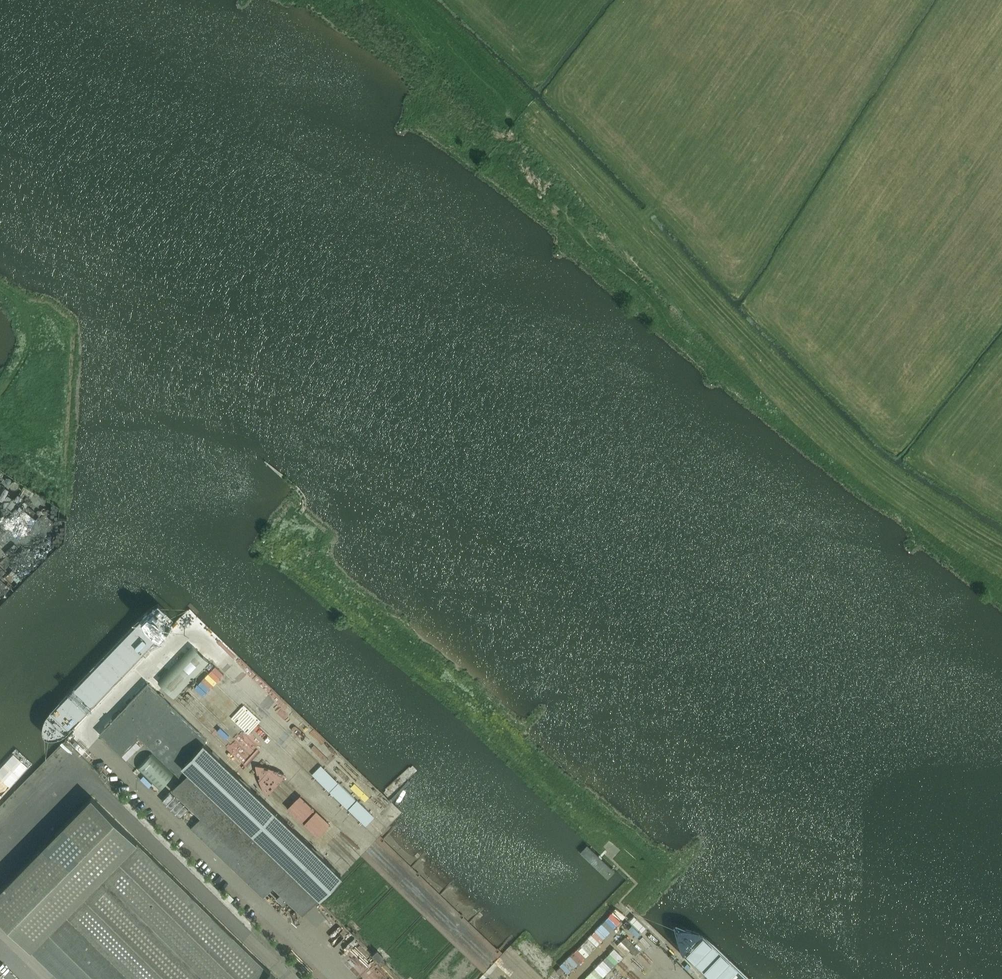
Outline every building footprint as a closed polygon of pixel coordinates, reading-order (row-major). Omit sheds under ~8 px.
[(208,661),(192,646),(157,682),(174,697),(208,661)] [(147,683),(113,720),(111,718),(104,725),(105,726),(98,734),(121,755),(128,748),(138,737),(182,779),(171,790),(200,817),(190,828),(262,898),(273,887),(302,914),(340,874),(196,736),(199,733),(147,683)] [(171,777),(146,754),(134,767),(159,790),(171,777)] [(61,978),(276,978),(91,796),(0,889),(0,919),(30,949),(61,978)] [(595,925),(612,942),(621,932),(604,915),(595,925)] [(377,950),(373,954),(372,955),(379,962),(384,956),(377,950)] [(297,965),(304,955),(300,952),(292,961),(297,965)]
